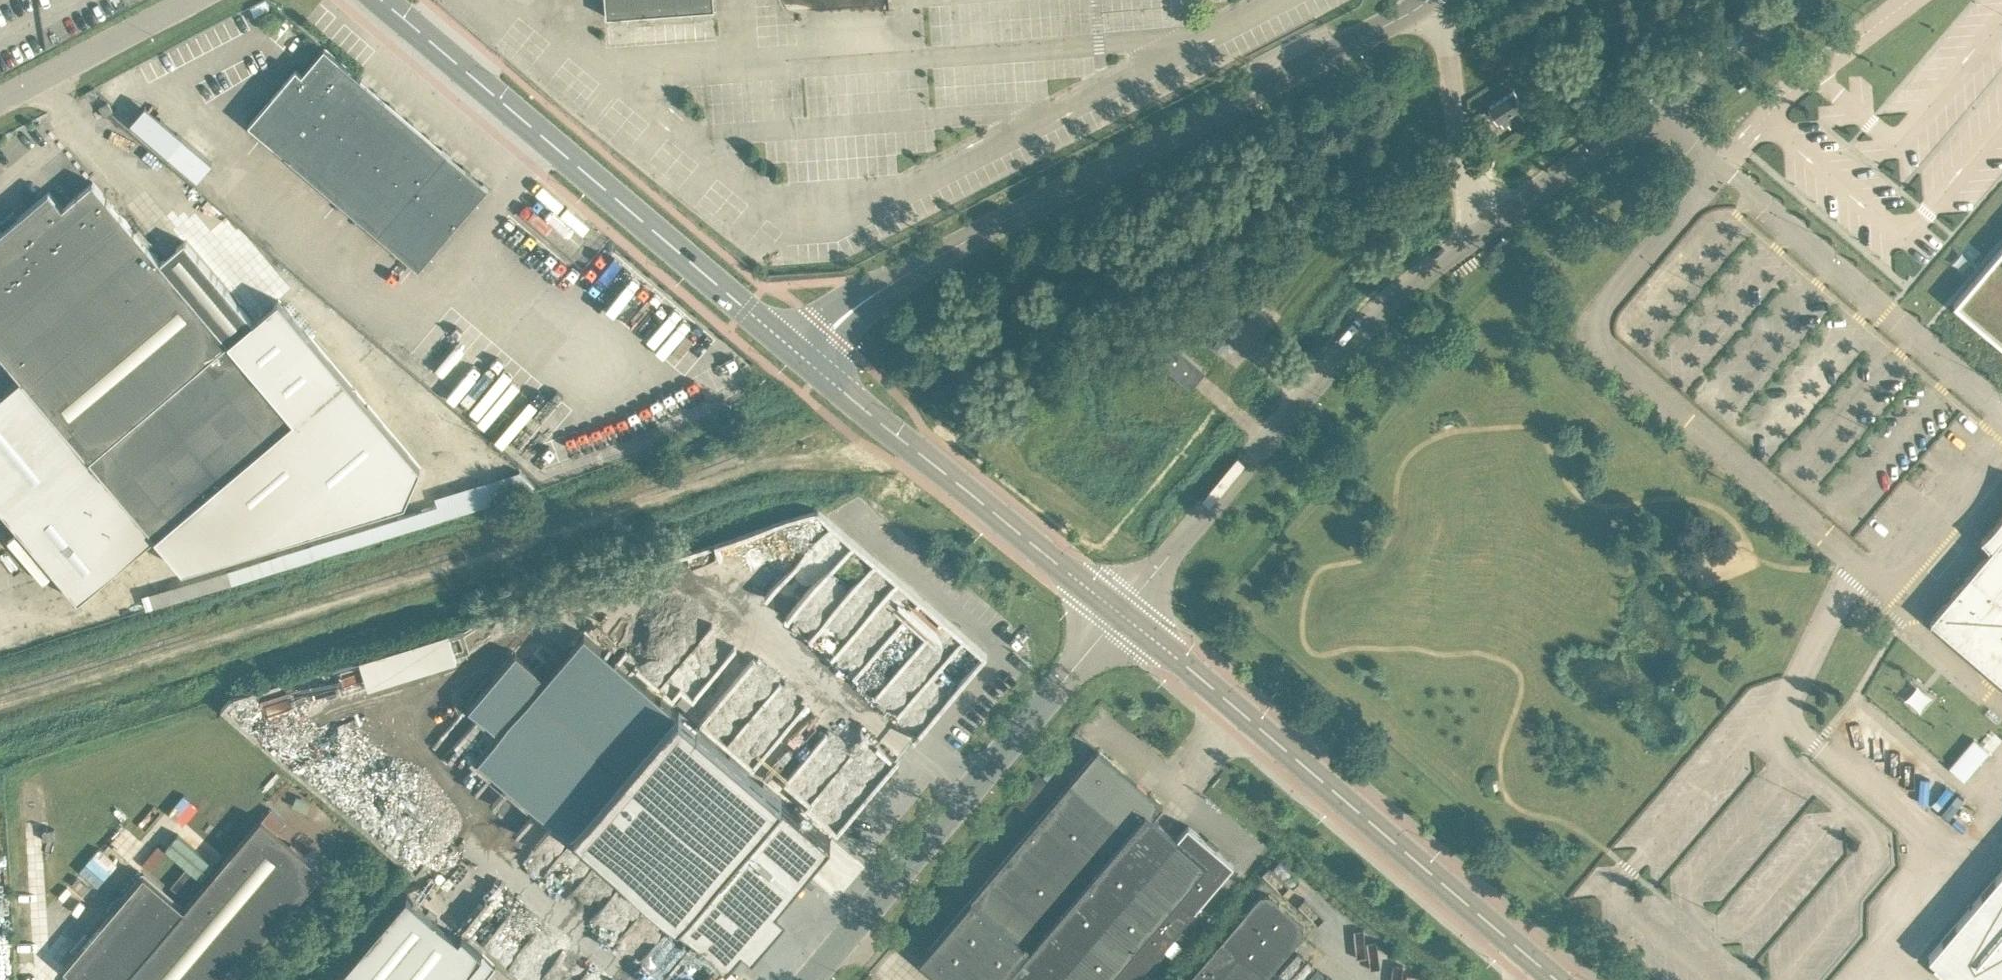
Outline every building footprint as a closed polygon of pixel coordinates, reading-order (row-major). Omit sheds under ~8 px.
[(488,185),(337,57),(325,46),(302,73),(296,68),(249,122),(419,266),(488,185)] [(1507,119),(1511,124),(1523,116),(1516,107),(1522,103),(1514,89),(1490,105),(1499,118),(1500,117),(1503,121),(1507,119)] [(108,101),(99,106),(104,115),(113,110),(108,101)] [(146,104),(131,121),(198,177),(212,161),(161,117),(146,104)] [(0,396),(0,506),(79,599),(155,535),(183,568),(405,501),(420,466),(278,298),(263,311),(253,320),(185,239),(161,260),(106,196),(93,180),(63,206),(49,190),(18,216),(13,211),(0,222),(0,226),(3,229),(0,232),(0,352),(22,377),(0,396)] [(1953,301),(2001,343),(2001,244),(1953,301)] [(1191,387),(1206,370),(1171,339),(1155,357),(1191,387)] [(924,728),(986,648),(853,546),(829,553),(817,508),(654,554),(667,599),(685,613),(733,600),(742,634),(759,629),(766,621),(763,612),(769,605),(840,661),(878,612),(925,649),(887,699),(924,728)] [(2001,516),(1993,527),(1990,530),(1982,538),(1991,549),(1931,619),(2001,679),(2001,516)] [(447,624),(358,651),(359,655),(367,679),(455,652),(448,627),(447,624)] [(583,633),(540,684),(572,711),(563,721),(624,772),(604,796),(573,832),(727,961),(747,937),(752,942),(778,911),(773,906),(802,872),(830,839),(831,838),(669,702),(668,704),(583,633)] [(509,659),(469,705),(500,732),(478,758),(570,836),(573,832),(604,796),(624,772),(563,721),(572,711),(540,684),(530,676),(509,659)] [(1972,736),(1947,763),(1962,778),(1988,750),(1972,736)] [(1208,893),(1234,863),(1188,824),(1178,836),(1153,815),(1164,803),(1098,748),(921,957),(948,979),(1134,979),(1208,893)] [(66,966),(82,979),(231,979),(324,871),(262,818),(206,883),(187,867),(172,884),(191,900),(187,905),(147,872),(132,889),(66,966)] [(1928,955),(1957,979),(2001,979),(2001,867),(1928,955)] [(1268,975),(1305,931),(1304,923),(1269,893),(1261,894),(1187,979),(1274,979),(1268,975)] [(460,938),(407,894),(335,979),(483,979),(497,964),(462,935),(460,938)] [(629,912),(610,936),(620,944),(624,939),(634,946),(629,953),(656,974),(668,959),(664,956),(670,948),(664,944),(658,951),(651,945),(652,944),(642,936),(648,928),(629,912)]
